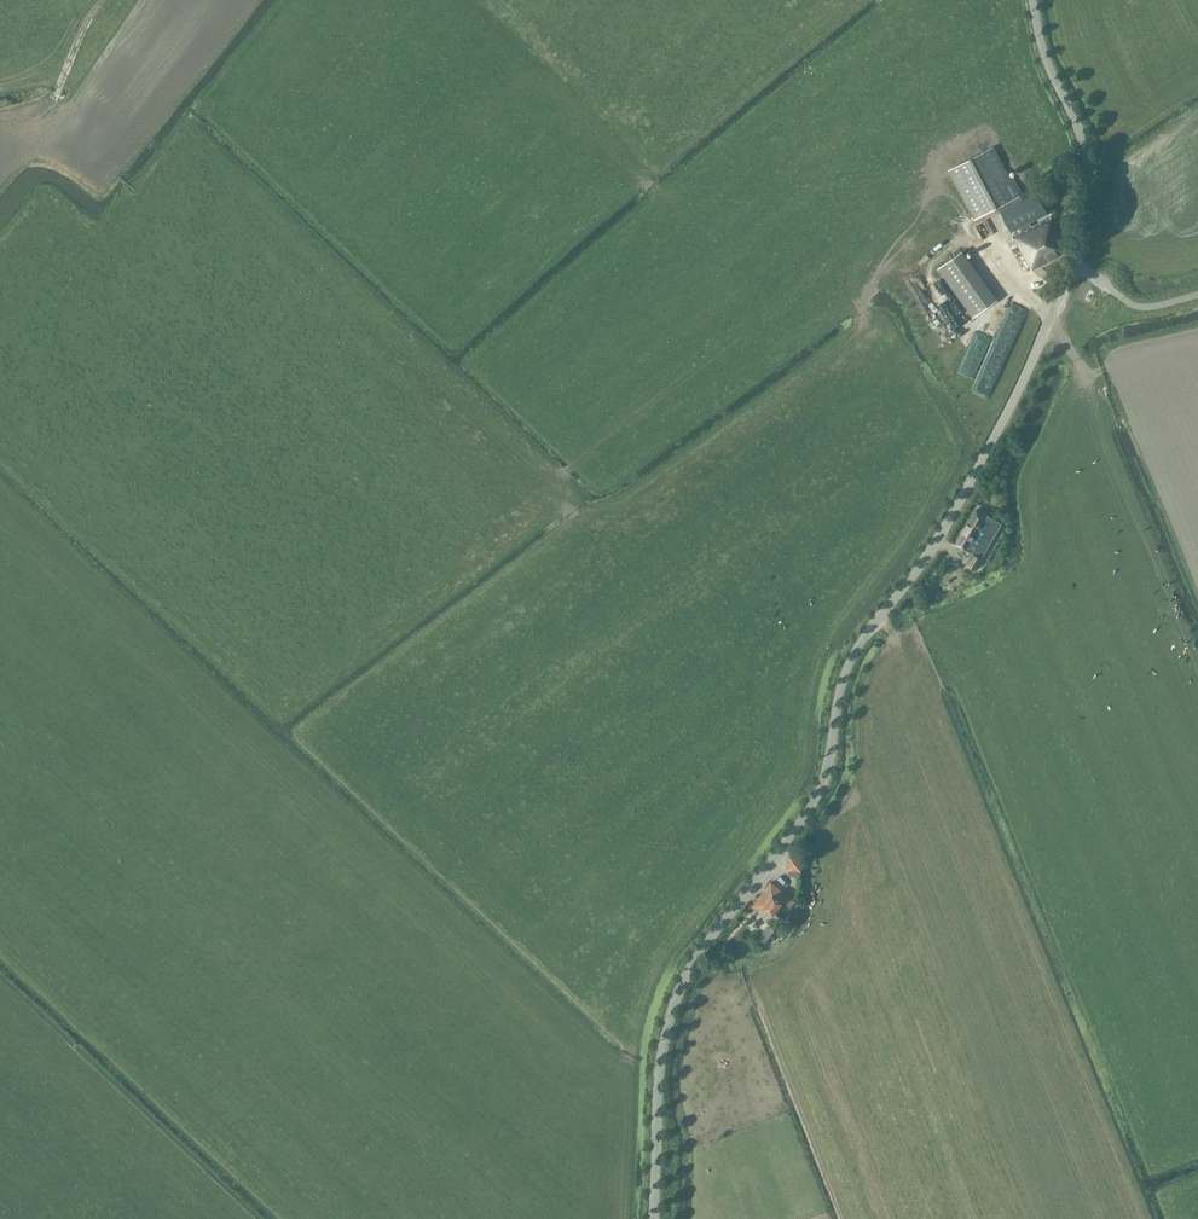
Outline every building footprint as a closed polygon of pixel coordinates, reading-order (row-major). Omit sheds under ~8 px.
[(1011,179),(995,146),(951,169),(976,220),(999,207),(1011,232),(1048,213),(1038,193),(1024,201),(1013,178),(1011,179)] [(1030,222),(1011,232),(1031,269),(1040,265),(1041,267),(1069,252),(1050,216),(1032,225),(1030,222)] [(962,251),(938,268),(974,317),(997,300),(962,251)] [(1002,336),(998,349),(991,347),(986,363),(1002,368),(1011,339),(1002,336)] [(982,366),(982,376),(997,376),(997,367),(982,366)] [(977,510),(956,545),(966,551),(966,550),(973,554),(976,550),(979,545),(985,536),(988,537),(997,522),(977,510)] [(976,550),(973,554),(982,559),(984,555),(976,550)] [(973,554),(967,565),(975,570),(982,559),(973,554)] [(802,860),(790,858),(789,870),(801,871),(802,860)] [(775,913),(782,918),(796,901),(771,882),(753,906),(760,912),(764,907),(774,915),(775,913)] [(778,933),(770,926),(761,938),(769,944),(778,933)]
